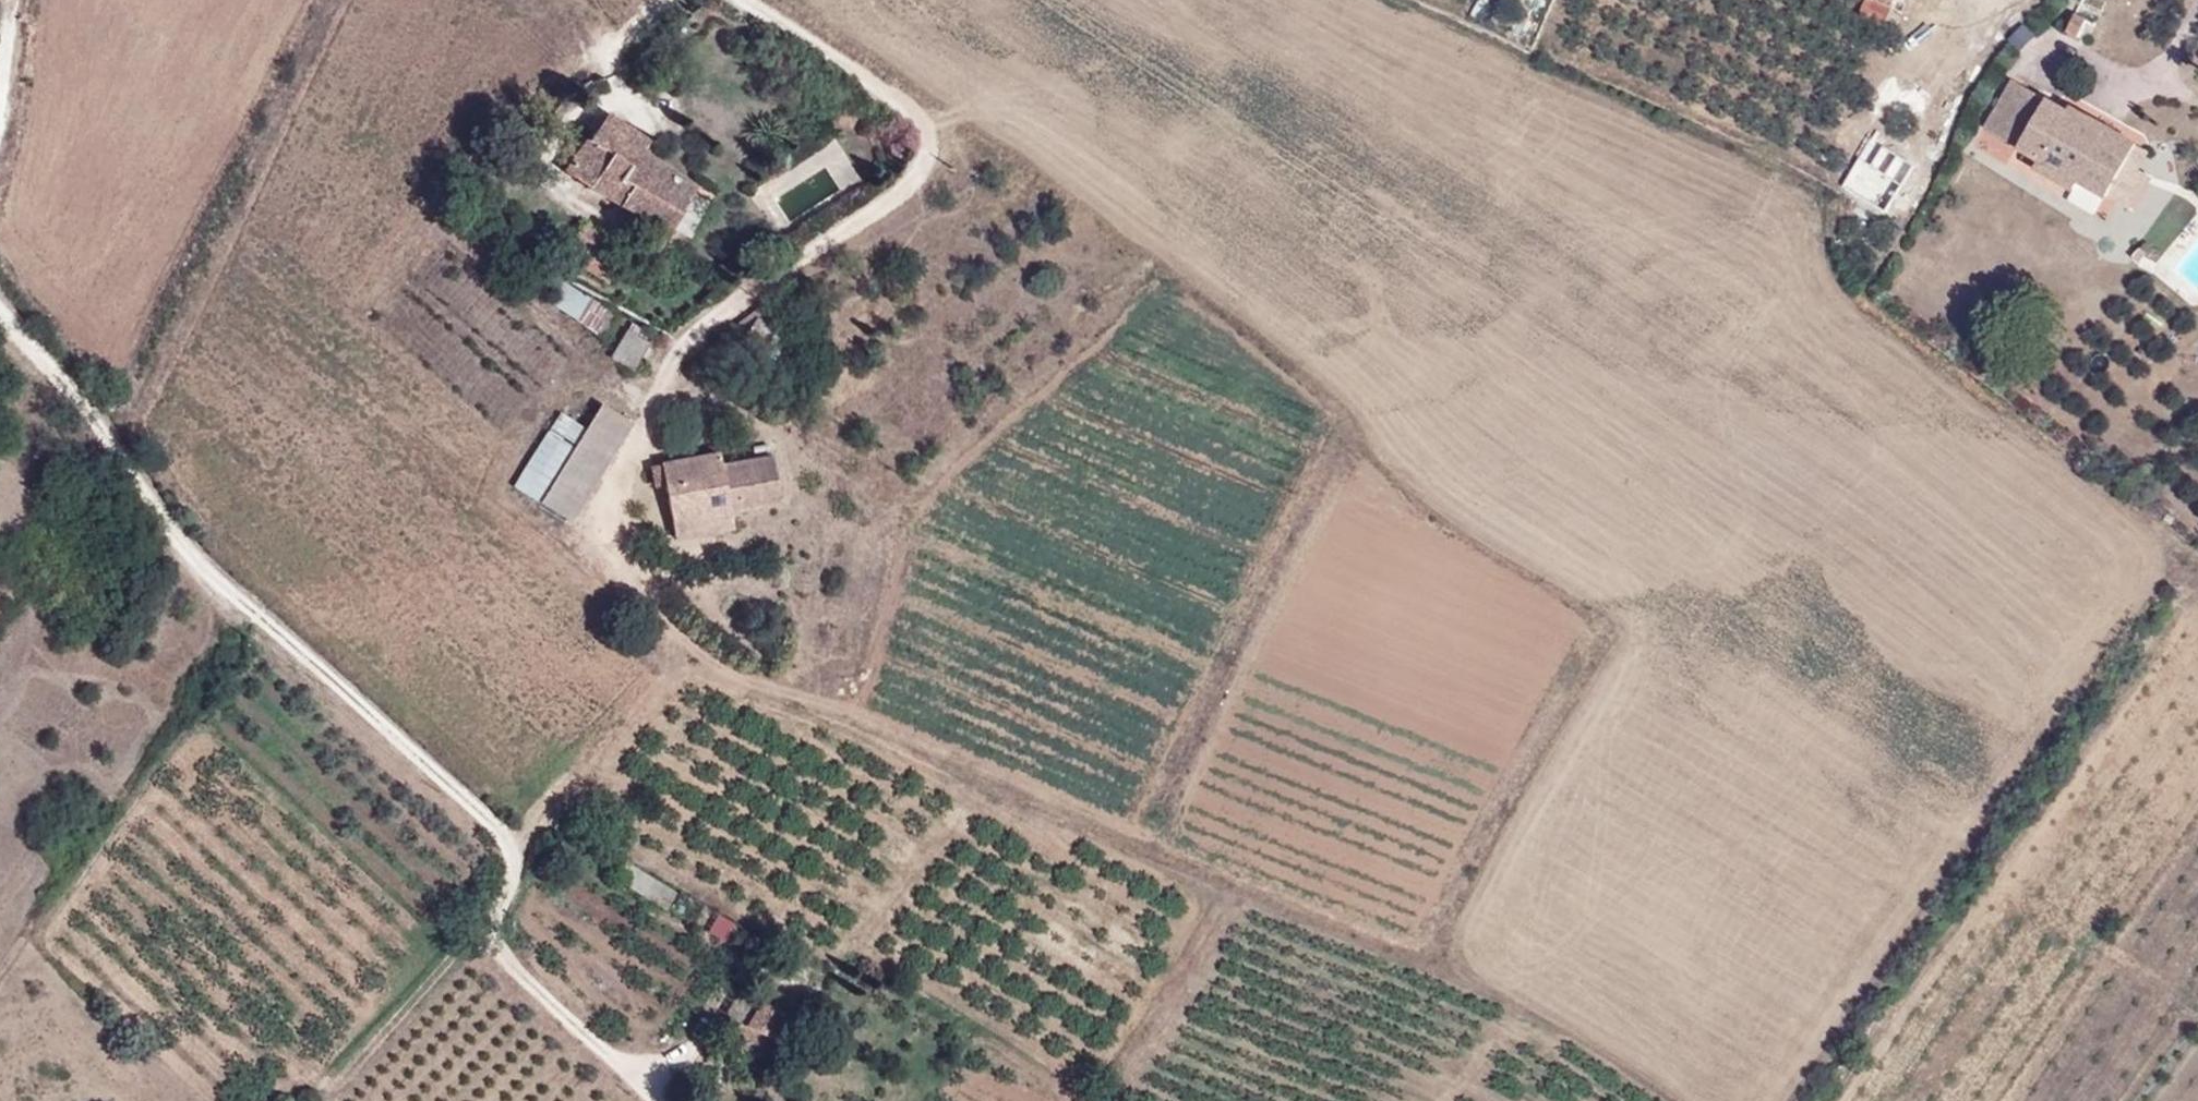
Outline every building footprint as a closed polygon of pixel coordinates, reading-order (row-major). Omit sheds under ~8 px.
[(1895,0),(1874,0),(1891,8),(1895,0)] [(2105,198),(2134,144),(2069,108),(2068,110),(2010,79),(1983,128),(2039,159),(2034,167),(2073,189),(2077,183),(2105,198)] [(638,239),(659,251),(693,189),(641,153),(649,142),(608,115),(564,173),(649,221),(638,239)] [(1888,176),(1900,156),(1881,144),(1868,166),(1857,159),(1841,185),(1884,212),(1902,183),(1888,176)] [(2114,198),(2134,206),(2156,153),(2136,144),(2114,198)] [(764,316),(758,308),(721,335),(738,346),(742,339),(775,361),(790,340),(760,320),(764,316)] [(632,370),(648,342),(634,334),(637,328),(631,325),(611,358),(632,370)] [(633,423),(601,404),(540,503),(571,522),(633,423)] [(704,517),(731,512),(781,503),(772,457),(722,466),(720,454),(662,464),(665,485),(675,538),(706,533),(704,517)] [(665,485),(662,464),(652,467),(655,487),(665,485)] [(734,528),(731,512),(704,517),(706,533),(734,528)] [(774,1040),(796,1002),(773,991),(789,965),(775,957),(741,1014),(743,1015),(733,1033),(761,1049),(769,1038),(774,1040)]
